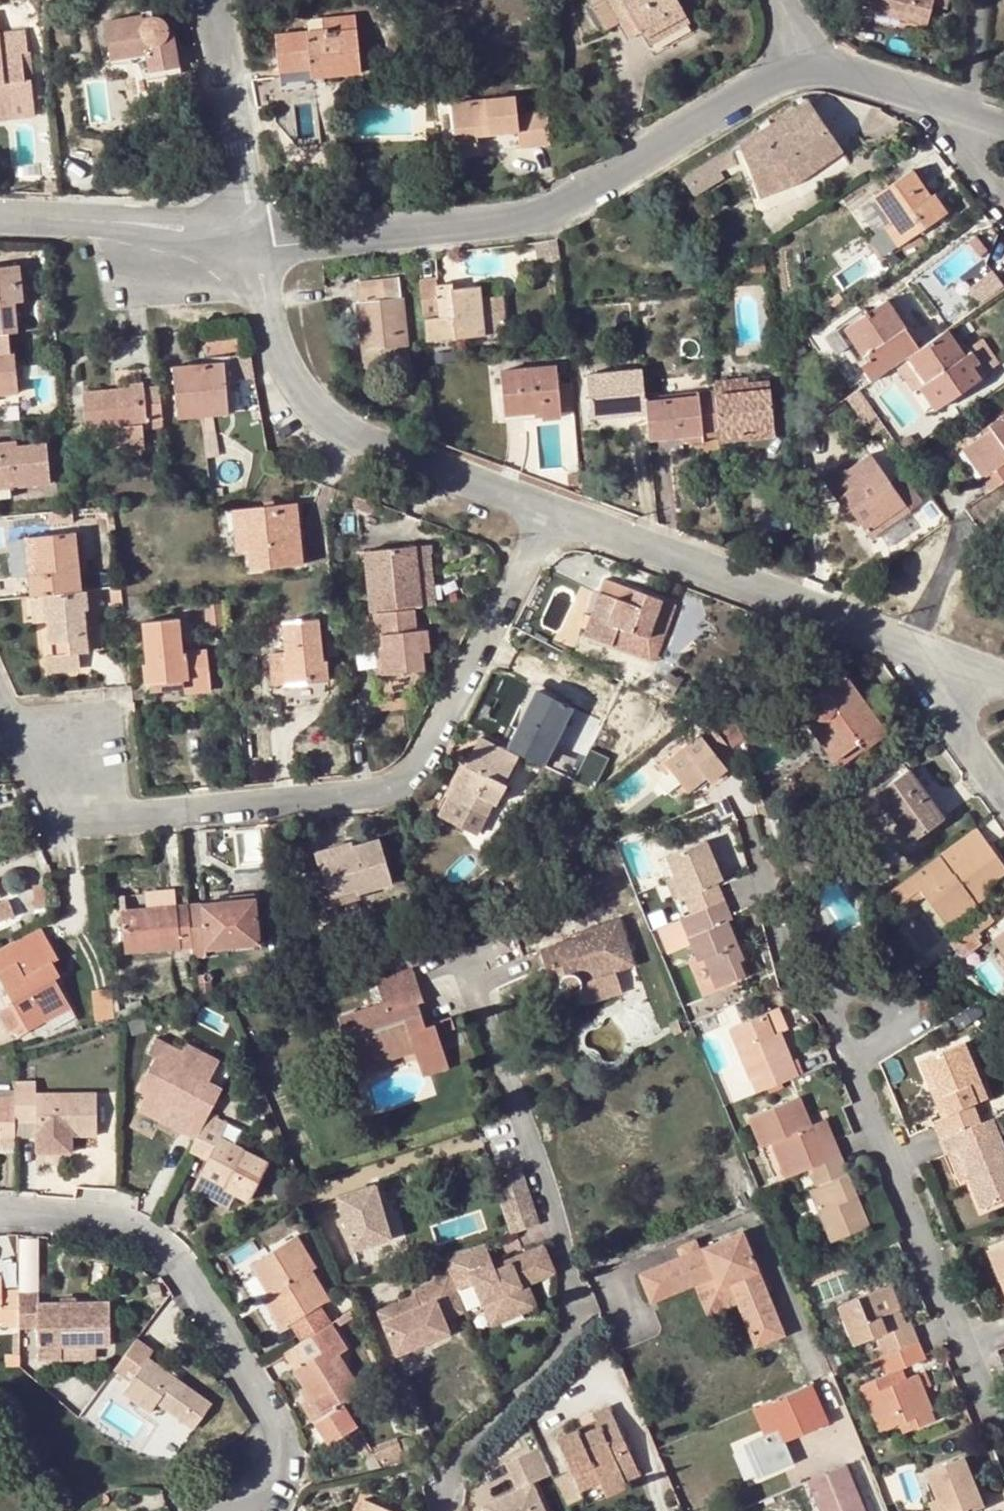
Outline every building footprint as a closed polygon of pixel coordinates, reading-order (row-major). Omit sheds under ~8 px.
[(618,20),(630,15),(640,33),(647,46),(687,23),(674,0),(624,0),(623,1),(622,0),(607,0),(618,20)] [(871,4),(868,13),(926,26),(931,4),(945,8),(947,0),(872,0),(871,4)] [(140,15),(105,22),(111,59),(145,54),(148,72),(178,67),(173,31),(171,31),(170,25),(167,21),(162,18),(158,16),(154,16),(147,18),(142,23),(140,15)] [(630,15),(618,20),(628,40),(640,33),(630,15)] [(308,44),(306,32),(276,35),(279,73),(309,69),(309,66),(321,65),(322,79),(359,75),(353,17),(323,21),(322,30),(324,42),(308,44)] [(322,30),(306,32),(308,44),(324,42),(322,30)] [(1,108),(31,105),(28,80),(22,82),(18,54),(26,52),(23,33),(0,34),(0,106),(1,108)] [(309,66),(309,69),(310,80),(322,79),(321,65),(309,66)] [(251,80),(256,108),(281,106),(278,78),(251,80)] [(517,99),(450,105),(456,154),(479,153),(477,137),(519,134),(520,150),(550,146),(546,113),(519,115),(517,99)] [(841,151),(808,101),(738,145),(754,187),(758,197),(794,184),(841,151)] [(754,187),(738,145),(685,180),(695,196),(725,177),(720,171),(736,165),(738,172),(744,191),(754,187)] [(911,173),(873,198),(892,224),(885,229),(897,247),(944,214),(932,195),(928,199),(911,173)] [(6,333),(15,333),(12,302),(20,302),(16,267),(0,268),(0,334),(6,333)] [(979,298),(1002,284),(993,270),(970,284),(979,298)] [(387,349),(405,347),(397,279),(355,284),(366,367),(388,366),(387,349)] [(443,292),(441,286),(434,286),(433,279),(418,280),(425,341),(472,336),(488,334),(503,333),(499,299),(485,300),(483,289),(451,291),(443,292)] [(871,382),(907,356),(917,350),(884,304),(844,331),(866,363),(861,367),(871,382)] [(917,350),(907,356),(927,384),(919,389),(934,411),(978,380),(970,368),(978,363),(971,352),(963,357),(944,331),(917,350)] [(0,334),(0,396),(15,395),(11,353),(7,353),(6,333),(0,334)] [(488,334),(472,336),(474,347),(489,345),(488,334)] [(407,364),(405,347),(387,349),(388,366),(407,364)] [(52,363),(19,365),(27,409),(55,406),(52,363)] [(221,363),(173,368),(177,418),(225,414),(221,363)] [(553,368),(499,372),(503,416),(540,412),(540,419),(558,418),(553,368)] [(645,414),(645,403),(641,371),(586,377),(589,401),(607,399),(609,417),(645,414)] [(714,384),(714,393),(719,438),(741,435),(741,431),(770,428),(766,385),(747,386),(746,381),(714,384)] [(122,390),(80,393),(84,429),(118,425),(121,451),(146,448),(144,423),(159,422),(155,389),(141,390),(139,384),(122,385),(122,390)] [(696,398),(645,403),(645,414),(648,442),(684,439),(700,437),(702,440),(719,438),(714,393),(699,396),(696,398)] [(607,399),(589,401),(591,419),(609,417),(607,399)] [(970,447),(989,476),(982,480),(990,492),(1003,482),(1003,416),(989,427),(992,432),(970,447)] [(741,435),(719,438),(719,445),(771,440),(770,428),(741,431),(741,435)] [(924,430),(904,444),(907,450),(928,435),(924,430)] [(700,437),(684,439),(686,445),(702,444),(702,440),(700,437)] [(0,443),(0,489),(47,485),(43,445),(14,448),(13,442),(0,443)] [(989,476),(970,447),(962,452),(982,480),(989,476)] [(849,512),(865,534),(904,507),(889,485),(869,456),(821,489),(831,504),(836,500),(845,514),(849,512)] [(904,507),(906,509),(918,500),(902,477),(889,485),(904,507)] [(293,507),(232,513),(236,550),(246,551),(249,568),(299,563),(293,507)] [(904,507),(865,534),(869,539),(908,513),(906,509),(904,507)] [(34,539),(34,542),(40,595),(78,592),(72,535),(34,539)] [(40,595),(34,542),(24,543),(29,596),(40,595)] [(428,548),(413,549),(419,605),(433,604),(428,548)] [(419,605),(413,549),(363,554),(370,610),(419,605)] [(605,580),(601,592),(609,595),(605,605),(613,608),(601,640),(643,656),(649,639),(662,644),(676,607),(605,580)] [(78,592),(40,595),(42,622),(46,622),(49,659),(40,660),(41,676),(76,673),(75,656),(86,656),(81,612),(85,611),(82,592),(78,592)] [(609,595),(601,592),(585,634),(601,640),(613,608),(605,605),(609,595)] [(42,622),(40,595),(29,596),(32,623),(42,622)] [(220,599),(204,600),(207,630),(223,629),(220,599)] [(412,612),(380,614),(383,648),(379,648),(382,675),(377,676),(374,676),(377,711),(408,707),(420,679),(419,653),(426,652),(424,632),(413,633),(412,612)] [(383,648),(380,614),(370,615),(377,676),(382,675),(379,648),(383,648)] [(209,688),(206,653),(182,654),(178,621),(143,624),(147,665),(143,666),(144,683),(148,683),(181,680),(183,690),(209,688)] [(283,653),(268,654),(271,684),(327,679),(325,662),(321,662),(316,621),(280,625),(282,646),(283,653)] [(656,661),(662,644),(649,639),(643,656),(656,661)] [(268,647),(268,654),(283,653),(282,646),(268,647)] [(849,693),(853,689),(843,675),(815,695),(810,700),(809,706),(809,711),(812,718),(806,723),(833,761),(858,741),(864,749),(885,734),(874,719),(870,723),(849,693)] [(149,693),(183,690),(181,680),(148,683),(149,693)] [(874,719),(853,689),(849,693),(870,723),(874,719)] [(536,691),(528,706),(534,708),(541,693),(536,691)] [(534,708),(528,706),(507,749),(543,767),(569,714),(556,707),(559,702),(541,693),(534,708)] [(556,707),(569,714),(572,709),(559,702),(556,707)] [(730,749),(711,724),(663,761),(670,770),(681,782),(687,791),(707,776),(710,781),(726,768),(719,757),(730,749)] [(516,756),(479,738),(444,808),(480,826),(492,802),(496,804),(506,786),(503,784),(516,756)] [(681,782),(670,770),(658,780),(668,793),(681,782)] [(919,798),(924,794),(908,771),(875,794),(908,840),(936,821),(919,798)] [(941,817),(924,794),(919,798),(936,821),(941,817)] [(975,830),(937,856),(946,868),(983,841),(975,830)] [(345,848),(344,843),(313,850),(320,875),(324,875),(330,897),(355,889),(357,894),(390,884),(378,839),(353,846),(345,848)] [(972,903),(969,899),(985,887),(1003,873),(1003,870),(983,841),(946,868),(937,856),(915,872),(885,895),(895,908),(919,890),(923,896),(945,926),(974,906),(972,903)] [(689,915),(721,902),(719,898),(723,896),(704,844),(695,845),(664,857),(672,876),(681,897),(689,915)] [(681,897),(672,876),(664,880),(672,901),(681,897)] [(969,899),(972,903),(988,891),(985,887),(969,899)] [(355,889),(330,897),(331,902),(357,894),(355,889)] [(919,890),(895,908),(899,913),(923,896),(919,890)] [(149,908),(174,905),(173,891),(148,894),(149,908)] [(186,904),(190,945),(191,960),(204,959),(203,949),(259,944),(255,897),(186,904)] [(730,923),(722,901),(721,902),(689,915),(679,918),(687,942),(695,963),(701,961),(712,990),(741,979),(736,964),(740,962),(726,925),(730,923)] [(17,931),(11,916),(6,902),(0,904),(0,938),(17,931)] [(123,951),(190,945),(186,904),(174,905),(149,908),(125,910),(125,903),(119,904),(123,951)] [(544,967),(553,964),(560,962),(564,974),(559,980),(561,986),(566,991),(571,993),(575,991),(578,989),(579,984),(615,971),(633,965),(616,918),(576,933),(577,937),(540,951),(544,967)] [(679,918),(669,922),(679,946),(687,942),(679,918)] [(0,948),(0,980),(13,1004),(0,1011),(0,1020),(7,1034),(24,1026),(28,1030),(45,1022),(49,1030),(74,1017),(54,979),(59,977),(51,962),(57,959),(39,926),(0,948)] [(995,940),(1003,952),(1003,933),(995,940)] [(905,957),(901,968),(922,975),(925,964),(905,957)] [(560,962),(553,964),(559,980),(564,974),(560,962)] [(407,1007),(417,1002),(422,1001),(411,970),(376,982),(383,1002),(337,1018),(351,1055),(354,1064),(412,1044),(415,1051),(431,1045),(426,1029),(425,1027),(421,1013),(411,1017),(407,1007)] [(621,988),(615,971),(579,984),(583,996),(587,1004),(623,993),(621,988)] [(111,999),(114,1020),(117,1019),(145,1011),(142,1003),(118,1010),(118,999),(111,999)] [(421,1013),(417,1002),(407,1007),(411,1017),(421,1013)] [(769,1013),(761,1016),(769,1037),(777,1034),(769,1013)] [(757,1077),(763,1090),(793,1078),(777,1034),(769,1037),(761,1016),(726,1029),(746,1081),(757,1077)] [(415,1051),(417,1061),(444,1051),(434,1024),(425,1027),(426,1029),(431,1045),(415,1051)] [(207,1115),(220,1087),(207,1081),(217,1060),(185,1043),(181,1050),(155,1038),(148,1052),(154,1054),(137,1091),(144,1095),(137,1111),(161,1122),(169,1107),(202,1124),(207,1115)] [(412,1044),(354,1064),(356,1071),(415,1051),(412,1044)] [(925,1123),(933,1143),(962,1131),(971,1128),(963,1106),(978,1100),(957,1044),(912,1062),(923,1091),(933,1088),(942,1115),(933,1119),(925,1123)] [(35,1083),(13,1082),(13,1099),(14,1124),(28,1123),(28,1114),(35,1115),(35,1123),(35,1137),(35,1138),(36,1138),(36,1152),(72,1152),(72,1138),(95,1137),(95,1095),(35,1094),(35,1083)] [(933,1088),(923,1091),(933,1119),(942,1115),(933,1088)] [(13,1099),(0,1099),(0,1139),(13,1139),(14,1124),(13,1099)] [(769,1143),(784,1180),(799,1174),(829,1162),(814,1125),(808,1128),(796,1100),(746,1120),(757,1148),(769,1143)] [(169,1107),(161,1122),(195,1138),(202,1124),(169,1107)] [(195,1138),(189,1152),(206,1161),(191,1191),(224,1208),(231,1193),(246,1201),(267,1162),(219,1137),(225,1125),(207,1115),(202,1124),(195,1138)] [(829,1162),(838,1157),(824,1122),(814,1125),(829,1162)] [(28,1123),(14,1124),(13,1137),(35,1137),(35,1123),(28,1123)] [(989,1136),(984,1123),(971,1128),(962,1131),(967,1143),(989,1136)] [(933,1143),(938,1157),(948,1153),(958,1180),(970,1212),(1003,1199),(1003,1174),(989,1136),(967,1143),(962,1131),(933,1143)] [(14,1154),(13,1139),(0,1139),(0,1154),(14,1154)] [(949,1184),(958,1180),(948,1153),(938,1157),(949,1184)] [(866,1229),(838,1157),(829,1162),(799,1174),(806,1193),(821,1231),(827,1245),(866,1229)] [(513,1231),(543,1221),(523,1163),(493,1173),(513,1231)] [(372,1184),(335,1195),(351,1249),(387,1237),(372,1184)] [(821,1231),(806,1193),(794,1198),(810,1236),(821,1231)] [(474,1222),(432,1237),(440,1255),(446,1271),(465,1263),(482,1305),(525,1286),(515,1264),(544,1252),(533,1226),(485,1247),(474,1222)] [(681,1256),(639,1274),(650,1302),(714,1275),(719,1285),(728,1281),(755,1346),(782,1335),(740,1233),(699,1249),(695,1240),(677,1247),(681,1256)] [(301,1340),(329,1322),(319,1304),(327,1299),(309,1270),(315,1267),(296,1237),(251,1265),(268,1294),(262,1299),(281,1328),(291,1322),(301,1340)] [(988,1251),(1000,1280),(1003,1278),(1003,1245),(988,1251)] [(446,1271),(440,1255),(403,1270),(408,1282),(371,1298),(385,1330),(437,1308),(433,1296),(453,1287),(446,1271)] [(408,1282),(403,1270),(366,1286),(371,1298),(408,1282)] [(17,1289),(1,1289),(1,1277),(0,1277),(0,1319),(2,1319),(2,1326),(18,1325),(17,1294),(17,1289)] [(163,1298),(159,1283),(147,1285),(150,1301),(163,1298)] [(885,1356),(915,1344),(908,1327),(902,1328),(886,1290),(834,1311),(850,1351),(878,1340),(885,1356)] [(18,1325),(17,1328),(38,1328),(39,1359),(60,1360),(59,1347),(95,1346),(108,1345),(107,1303),(38,1304),(37,1294),(17,1294),(18,1325)] [(345,1349),(329,1322),(301,1340),(290,1347),(300,1365),(293,1369),(323,1416),(315,1421),(327,1442),(354,1427),(342,1405),(361,1393),(356,1385),(338,1354),(345,1349)] [(151,1351),(135,1339),(113,1369),(130,1382),(123,1392),(149,1412),(157,1402),(192,1429),(209,1405),(146,1359),(151,1351)] [(922,1363),(915,1344),(885,1356),(876,1360),(884,1380),(922,1363)] [(95,1359),(95,1346),(59,1347),(60,1360),(95,1359)] [(290,1347),(283,1352),(293,1369),(300,1365),(290,1347)] [(918,1377),(933,1413),(942,1409),(927,1373),(918,1377)] [(888,1389),(884,1380),(861,1390),(879,1435),(933,1413),(918,1377),(908,1381),(888,1389)] [(780,1428),(785,1441),(826,1424),(810,1384),(762,1404),(774,1431),(780,1428)] [(762,1404),(753,1408),(770,1447),(785,1441),(780,1428),(774,1431),(762,1404)] [(555,1436),(577,1487),(596,1480),(599,1483),(619,1475),(621,1479),(635,1473),(607,1405),(591,1412),(597,1427),(579,1434),(577,1427),(555,1436)] [(400,1430),(370,1441),(374,1452),(363,1457),(367,1468),(379,1463),(409,1452),(400,1430)] [(483,1504),(486,1510),(544,1510),(532,1483),(550,1475),(538,1447),(505,1461),(517,1489),(483,1504)] [(926,1474),(937,1502),(929,1505),(931,1510),(983,1510),(984,1510),(964,1459),(926,1474)] [(844,1465),(807,1481),(819,1510),(863,1510),(844,1465)] [(596,1480),(577,1487),(584,1504),(625,1487),(621,1479),(619,1475),(599,1483),(596,1480)] [(357,1510),(392,1510),(361,1499),(357,1510)]
